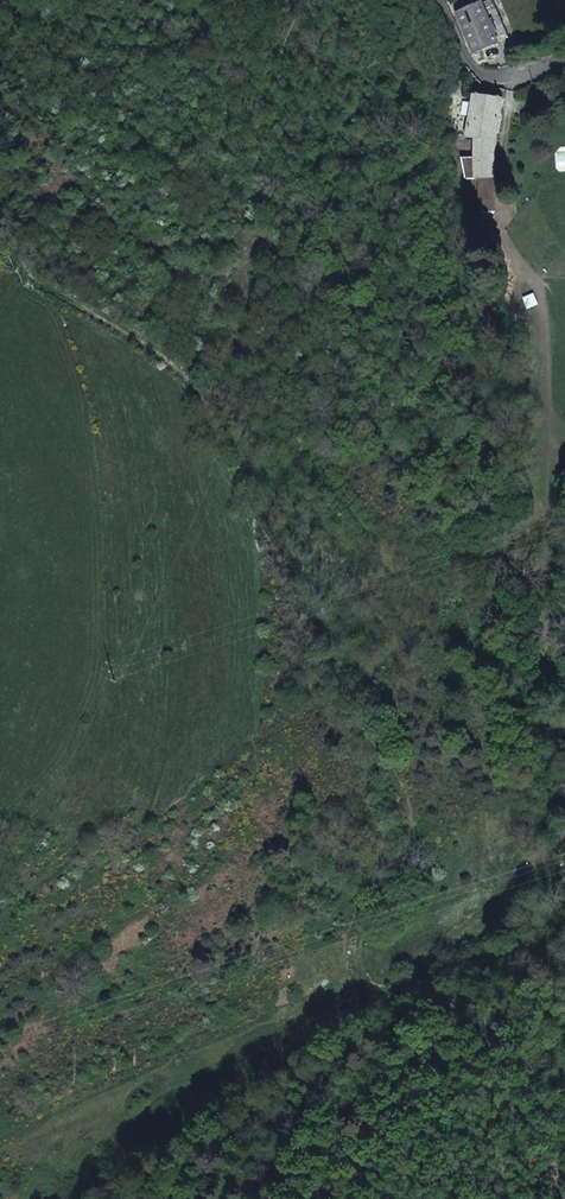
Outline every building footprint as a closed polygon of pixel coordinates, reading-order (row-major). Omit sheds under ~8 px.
[(481,2),(459,13),(480,61),(486,58),(482,49),(498,41),(493,30),(485,11),(481,2)] [(498,6),(485,11),(493,30),(505,24),(498,6)] [(504,96),(497,95),(474,94),(469,136),(479,137),(475,175),(495,176),(504,96)] [(475,139),(455,137),(454,146),(473,148),(475,139)]
